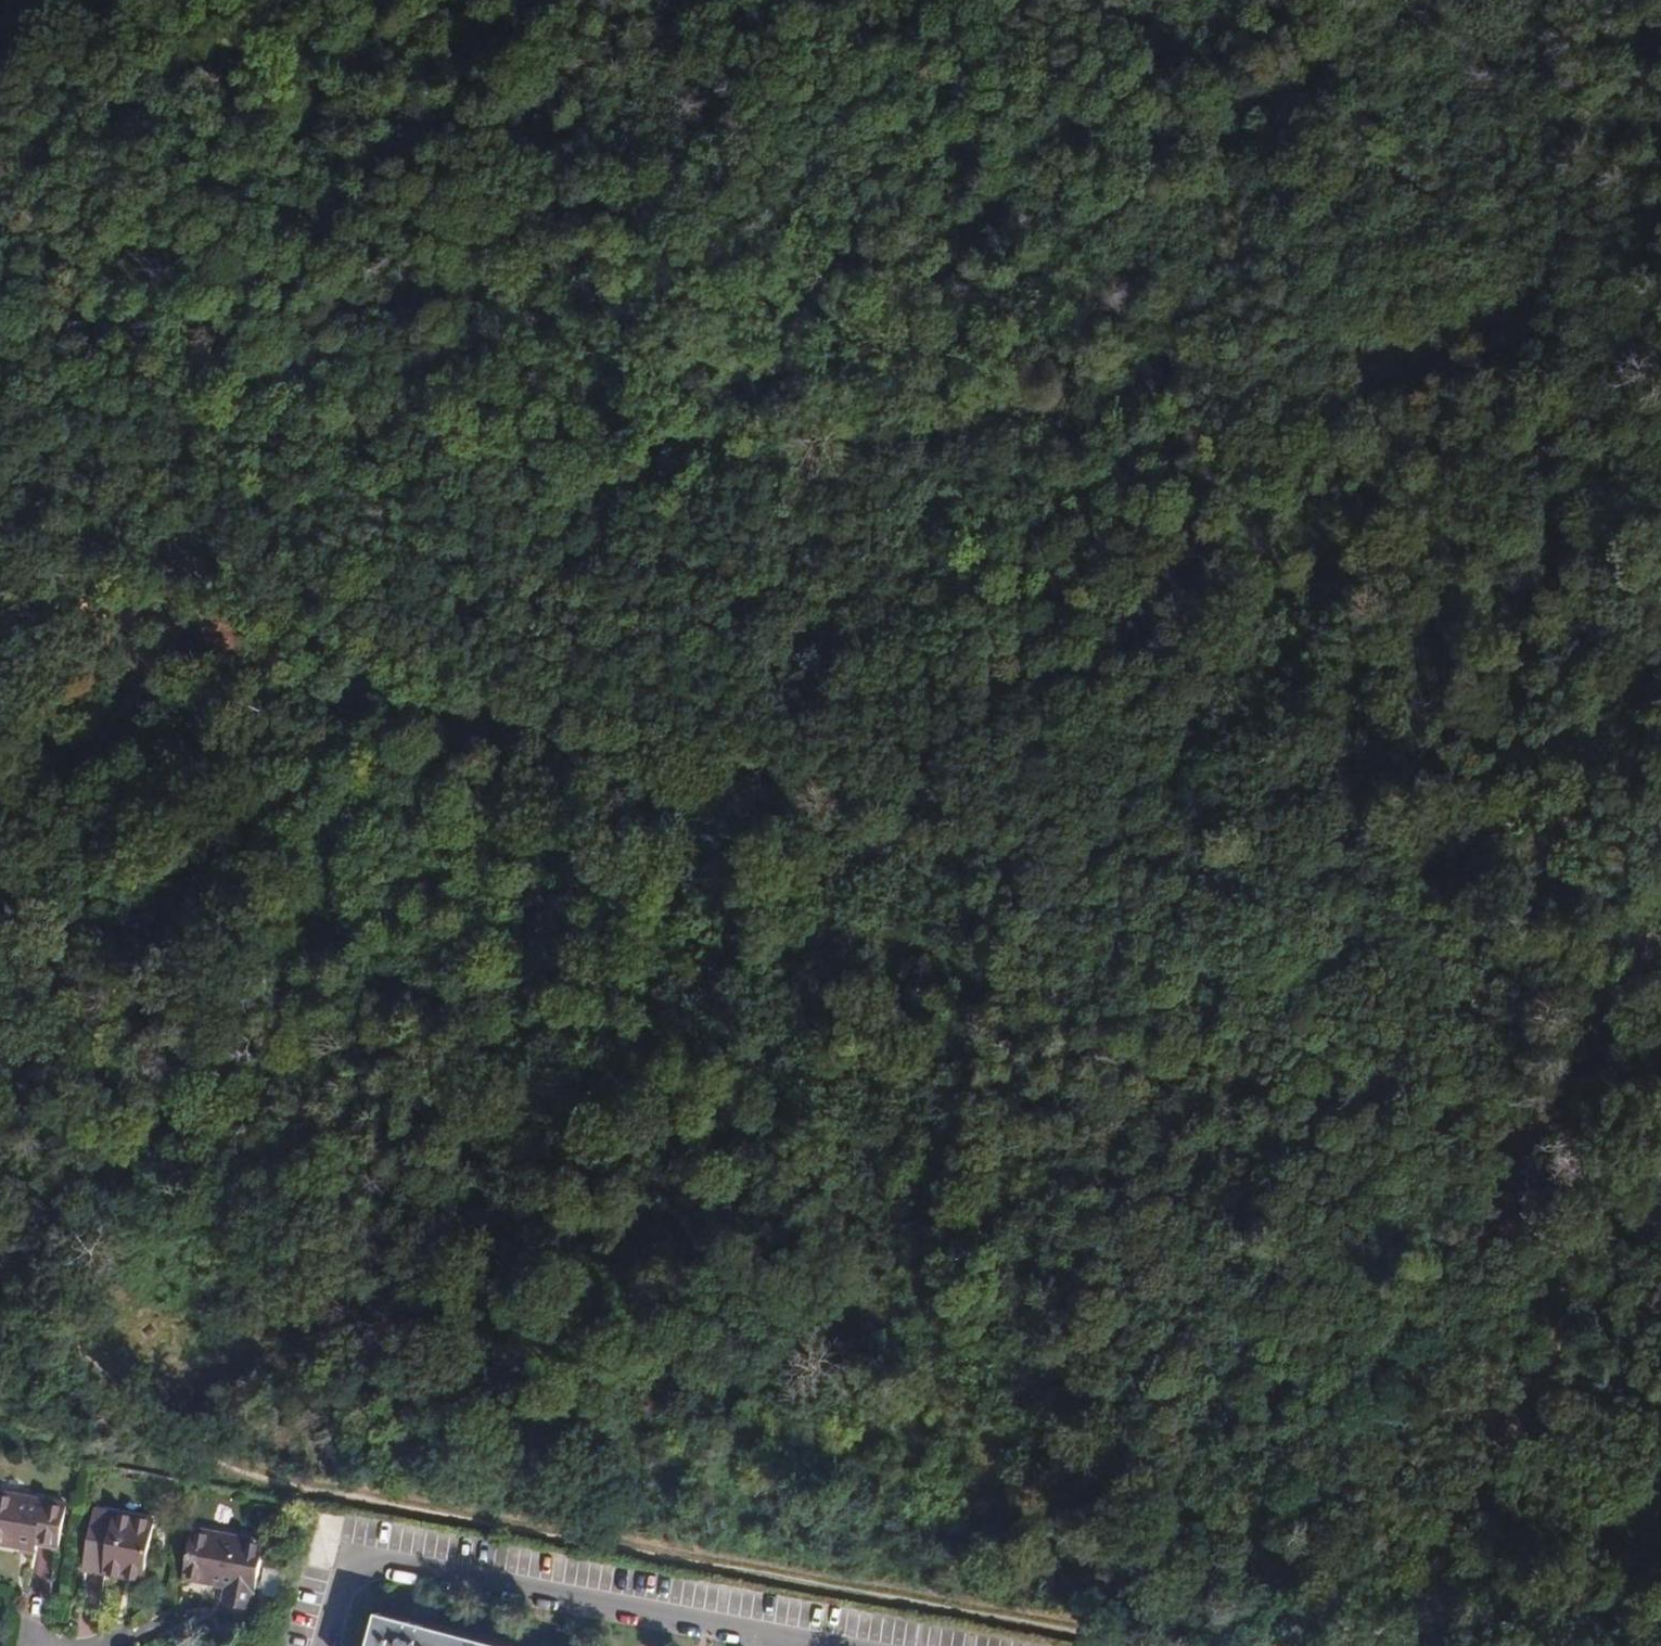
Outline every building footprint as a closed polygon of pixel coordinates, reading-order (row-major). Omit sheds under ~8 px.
[(0,1491),(0,1544),(36,1550),(37,1544),(58,1548),(68,1503),(0,1491)] [(154,1519),(97,1509),(85,1570),(126,1577),(143,1580),(145,1572),(154,1519)] [(265,1541),(194,1529),(186,1579),(227,1587),(224,1604),(253,1609),(265,1541)] [(379,1615),(371,1645),(497,1645),(379,1615)]
